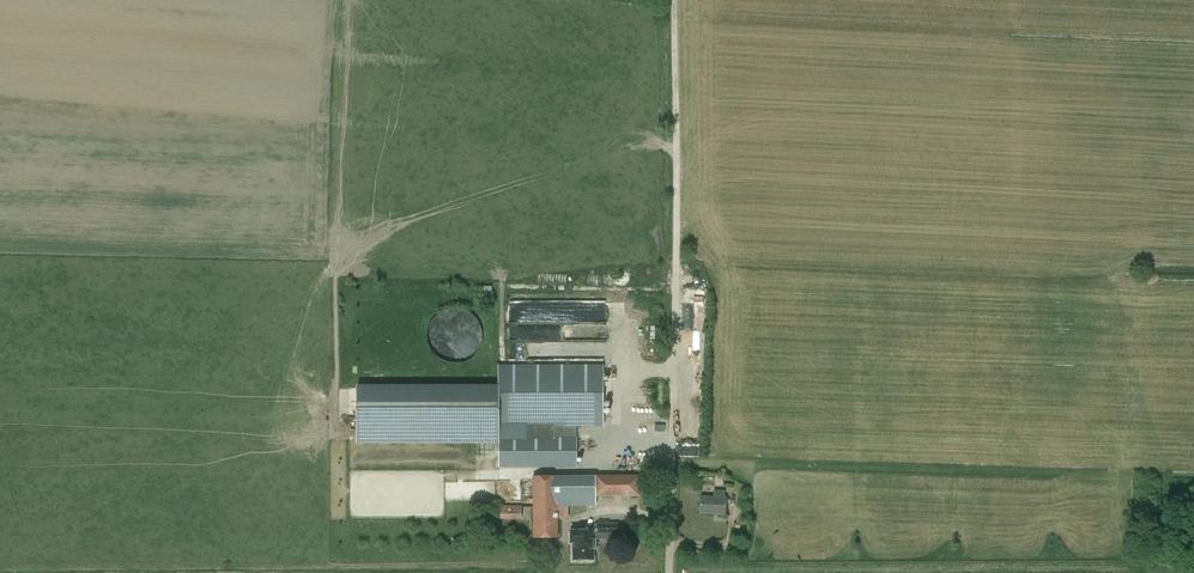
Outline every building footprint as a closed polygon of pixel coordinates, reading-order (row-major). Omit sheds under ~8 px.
[(656,286),(657,275),(639,275),(639,285),(656,286)] [(682,349),(702,349),(704,293),(683,293),(682,349)] [(469,357),(481,319),(460,312),(456,325),(448,323),(448,325),(436,322),(429,344),(469,357)] [(576,425),(603,425),(603,365),(499,365),(499,388),(357,388),(357,439),(357,440),(499,440),(499,467),(576,467),(576,425)] [(533,476),(534,538),(557,538),(557,517),(568,517),(567,505),(595,505),(595,496),(639,495),(639,488),(643,488),(643,482),(639,482),(639,475),(595,475),(595,476),(557,476),(533,476)] [(701,496),(700,513),(725,514),(726,498),(724,498),(725,491),(714,491),(713,497),(701,496)] [(521,506),(497,506),(498,518),(522,518),(521,506)] [(608,533),(608,524),(595,524),(595,528),(592,530),(571,530),(571,542),(574,542),(575,559),(583,559),(585,561),(589,561),(591,559),(593,559),(593,549),(596,549),(596,533),(608,533)]
